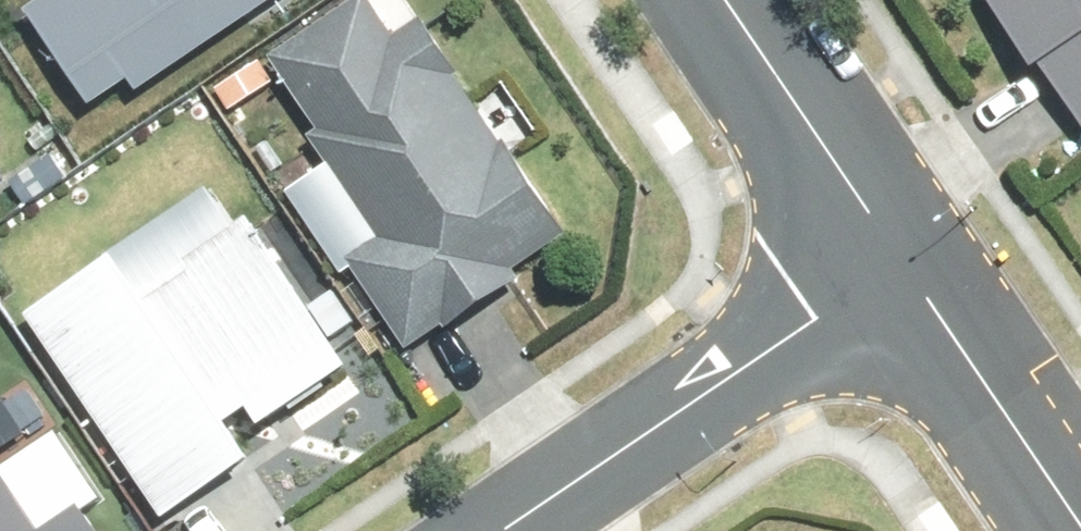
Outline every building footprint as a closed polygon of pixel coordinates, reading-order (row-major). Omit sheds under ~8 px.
[(115,87),(127,103),(279,0),(25,0),(14,8),(83,109),(115,87)] [(1080,144),(1080,0),(975,0),(1077,147),(1080,144)] [(382,37),(364,8),(271,67),(312,131),(299,140),(365,247),(340,262),(399,353),(437,330),(517,280),(506,262),(555,231),(502,146),(530,127),(505,88),(477,105),(419,16),(382,37)] [(109,233),(0,308),(0,319),(145,530),(146,530),(189,530),(277,470),(257,441),(365,367),(249,194),(135,272),(109,233)] [(18,399),(0,372),(0,410),(18,399)] [(75,485),(36,510),(0,456),(0,530),(105,530),(75,485)]
